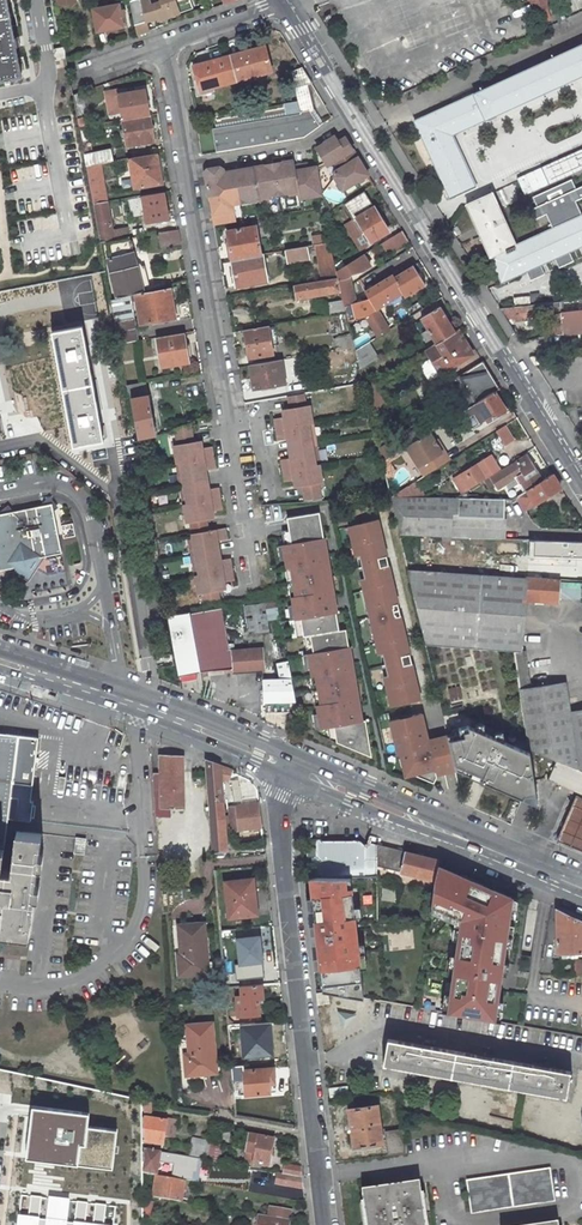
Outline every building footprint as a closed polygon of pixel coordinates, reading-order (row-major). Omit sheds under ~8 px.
[(5,80),(6,84),(11,83),(10,79),(21,77),(15,47),(17,46),(15,38),(14,38),(7,0),(0,0),(0,81),(5,80)] [(130,1),(137,34),(148,30),(146,22),(158,19),(158,20),(162,21),(165,20),(166,17),(167,17),(188,10),(184,0),(161,0),(162,2),(150,6),(148,0),(132,0),(130,1)] [(188,10),(193,8),(190,0),(184,0),(188,10)] [(547,0),(530,0),(539,23),(550,19),(546,8),(549,7),(547,0)] [(93,9),(97,32),(124,27),(122,16),(121,11),(119,4),(93,9)] [(559,22),(566,19),(562,10),(555,13),(559,22)] [(422,136),(446,125),(451,136),(452,135),(581,76),(581,44),(414,121),(422,136)] [(242,56),(266,49),(265,46),(241,53),(242,56)] [(66,58),(64,48),(54,49),(56,60),(66,58)] [(241,53),(231,56),(237,80),(241,94),(252,91),(248,77),(271,71),(266,49),(242,56),(241,53)] [(231,56),(230,56),(193,66),(197,81),(210,77),(212,87),(237,80),(231,56)] [(211,117),(216,152),(304,137),(320,126),(309,110),(313,109),(307,83),(311,82),(302,68),(289,73),(292,85),(294,84),(294,87),(298,102),(211,117)] [(197,81),(200,90),(212,87),(210,77),(197,81)] [(145,89),(118,93),(123,120),(149,115),(145,89)] [(149,115),(123,120),(124,130),(125,136),(127,146),(154,141),(152,130),(151,125),(149,115)] [(86,126),(79,127),(84,154),(88,153),(88,150),(92,149),(87,125),(86,126)] [(446,125),(422,136),(450,199),(476,187),(452,135),(451,136),(446,125)] [(335,171),(334,177),(342,190),(368,175),(343,135),(336,139),(334,136),(324,142),(325,143),(316,148),(327,166),(334,162),(338,169),(335,171)] [(88,153),(84,154),(86,167),(100,164),(113,161),(110,148),(88,153)] [(517,177),(525,194),(581,171),(581,150),(517,177)] [(156,153),(130,158),(135,187),(161,182),(156,153)] [(213,213),(212,213),(214,226),(235,222),(232,205),(258,200),(258,198),(300,191),(301,198),(321,195),(316,167),(308,169),(304,169),(303,165),(295,166),(294,160),(281,163),(281,162),(264,165),(240,170),(240,168),(224,171),(223,170),(219,167),(208,169),(205,173),(208,196),(210,195),(213,213)] [(107,201),(100,164),(86,167),(93,203),(107,201)] [(501,282),(526,271),(530,281),(540,276),(536,267),(541,265),(555,258),(559,256),(564,266),(574,261),(569,251),(581,246),(581,186),(576,189),(572,179),(557,186),(561,195),(552,200),(547,190),(533,197),(537,206),(527,211),(532,221),(546,214),(553,228),(516,245),(493,192),(466,204),(501,282)] [(561,195),(557,186),(547,190),(552,200),(561,195)] [(364,191),(343,204),(353,220),(356,218),(371,242),(389,231),(364,191)] [(107,201),(93,203),(100,242),(105,241),(128,237),(127,228),(113,231),(107,201)] [(356,218),(353,220),(346,224),(362,250),(372,244),(371,242),(356,218)] [(232,259),(261,254),(256,226),(227,231),(232,259)] [(180,244),(178,229),(159,232),(162,247),(180,244)] [(382,243),(387,252),(408,240),(402,230),(382,243)] [(315,245),(329,242),(327,234),(313,236),(314,245),(315,245)] [(128,237),(105,241),(112,275),(118,298),(128,295),(135,294),(141,292),(143,291),(136,262),(130,237),(128,237)] [(336,271),(329,242),(315,245),(321,280),(337,277),(336,271)] [(307,246),(285,250),(287,262),(310,258),(307,246)] [(421,261),(415,251),(399,260),(405,271),(421,261)] [(261,254),(232,259),(233,270),(234,274),(236,286),(267,280),(262,254),(261,254)] [(340,288),(351,285),(350,282),(349,277),(352,274),(363,271),(370,266),(363,254),(336,271),(337,277),(340,288)] [(559,256),(555,258),(559,268),(564,266),(559,256)] [(149,285),(148,285),(142,260),(136,262),(143,291),(150,290),(149,285)] [(541,265),(536,267),(540,276),(545,274),(541,265)] [(340,288),(337,277),(321,280),(295,285),(297,298),(341,291),(340,288)] [(356,303),(351,285),(340,288),(341,291),(343,299),(344,306),(356,303)] [(141,293),(141,292),(135,294),(140,324),(180,317),(180,312),(175,313),(171,287),(141,293)] [(118,298),(111,300),(119,344),(137,341),(135,325),(131,304),(128,295),(118,298)] [(515,305),(530,303),(529,296),(514,298),(515,305)] [(344,306),(343,299),(329,302),(331,315),(346,312),(344,306)] [(508,322),(524,320),(523,317),(546,314),(549,336),(581,332),(581,299),(500,308),(508,322)] [(361,324),(356,303),(344,306),(346,312),(349,326),(361,324)] [(397,325),(386,307),(378,312),(389,330),(397,325)] [(437,343),(455,332),(454,332),(439,307),(421,318),(428,329),(422,332),(427,341),(433,337),(437,343)] [(373,334),(376,338),(389,330),(378,312),(377,310),(366,316),(376,332),(373,334)] [(82,326),(52,332),(73,446),(103,441),(82,326)] [(268,326),(244,330),(249,358),(273,354),(268,326)] [(473,355),(458,330),(454,332),(455,332),(437,343),(426,350),(441,375),(473,355)] [(185,344),(183,333),(157,337),(162,367),(189,362),(186,349),(185,344)] [(358,334),(352,336),(355,348),(355,351),(360,347),(359,342),(358,334)] [(376,338),(373,334),(359,342),(360,347),(369,342),(376,338)] [(336,351),(352,348),(355,348),(352,336),(334,339),(336,351)] [(360,347),(355,351),(359,369),(366,365),(378,358),(369,342),(360,347)] [(337,357),(353,355),(352,348),(336,351),(337,357)] [(549,355),(530,357),(534,364),(549,363),(549,355)] [(285,383),(281,360),(250,365),(254,389),(285,383)] [(457,377),(474,404),(477,403),(495,392),(500,389),(483,361),(457,377)] [(372,383),(366,365),(359,369),(364,388),(372,383)] [(449,382),(466,409),(474,404),(457,377),(449,382)] [(128,393),(129,392),(138,439),(155,436),(145,382),(126,385),(128,393)] [(372,383),(364,388),(369,410),(380,403),(372,383)] [(466,409),(463,411),(474,428),(487,419),(488,421),(506,410),(495,392),(477,403),(474,404),(466,409)] [(307,414),(304,393),(287,396),(290,408),(286,408),(287,416),(274,418),(278,440),(291,438),(294,457),(281,459),(284,481),(298,479),(299,487),(302,486),(305,501),(322,500),(318,475),(322,474),(320,464),(316,465),(314,453),(317,453),(315,435),(311,435),(309,424),(313,423),(311,413),(307,414)] [(193,441),(190,423),(174,429),(178,453),(174,453),(176,463),(180,463),(182,475),(178,475),(181,493),(185,492),(187,504),(183,505),(185,515),(188,514),(192,534),(194,546),(190,547),(193,564),(197,563),(199,575),(195,576),(197,586),(200,585),(204,606),(220,603),(218,591),(222,590),(220,583),(234,581),(230,559),(217,561),(215,551),(213,542),(227,540),(225,528),(208,531),(206,520),(210,519),(208,512),(222,509),(218,487),(205,490),(202,470),(215,468),(211,446),(198,448),(197,441),(193,441)] [(514,439),(505,425),(496,431),(505,445),(514,439)] [(429,432),(406,447),(424,476),(447,461),(429,432)] [(389,444),(379,450),(382,461),(387,458),(395,454),(389,444)] [(454,479),(462,493),(466,491),(484,480),(491,475),(500,470),(492,455),(454,479)] [(542,480),(526,455),(491,477),(491,475),(484,480),(489,488),(496,485),(501,486),(507,483),(509,486),(517,486),(522,482),(527,490),(542,480)] [(387,458),(382,461),(386,478),(395,473),(387,458)] [(561,487),(552,474),(542,480),(527,490),(517,496),(525,510),(561,487)] [(414,497),(408,486),(391,497),(414,497)] [(414,497),(391,497),(400,535),(504,539),(505,499),(469,498),(456,497),(414,497)] [(13,568),(36,563),(35,558),(42,557),(62,553),(52,502),(42,504),(42,506),(10,512),(9,510),(0,512),(0,571),(13,568)] [(339,631),(320,513),(287,518),(292,544),(284,545),(288,567),(292,567),(297,596),(293,597),(297,618),(301,618),(304,636),(310,635),(339,631)] [(421,700),(377,519),(353,525),(353,526),(349,527),(352,538),(355,537),(368,589),(364,590),(376,644),(380,643),(393,695),(389,695),(392,706),(395,705),(395,706),(421,700)] [(530,546),(542,547),(542,556),(561,556),(567,556),(581,556),(581,542),(530,540),(530,546)] [(35,558),(36,563),(13,568),(28,578),(42,557),(35,558)] [(511,576),(526,577),(529,577),(529,564),(511,563),(511,576)] [(529,563),(529,564),(529,577),(545,578),(545,564),(529,563)] [(520,689),(530,749),(556,760),(581,771),(581,710),(570,712),(565,682),(530,688),(525,651),(521,651),(525,600),(558,602),(560,579),(545,578),(529,577),(526,577),(526,578),(408,570),(426,645),(470,648),(515,651),(520,689)] [(268,631),(264,602),(244,606),(248,633),(268,631)] [(220,609),(169,617),(180,676),(200,671),(200,672),(233,669),(234,671),(263,669),(262,648),(228,651),(220,609)] [(339,631),(310,635),(313,653),(310,653),(313,675),(317,675),(322,704),(318,705),(322,728),(334,726),(337,742),(372,757),(366,720),(361,721),(346,629),(339,631)] [(276,665),(277,680),(291,679),(288,664),(276,665)] [(296,711),(295,701),(291,679),(277,680),(262,680),(263,703),(265,703),(265,712),(296,711)] [(456,770),(447,735),(428,740),(422,714),(412,716),(413,718),(401,721),(400,719),(390,721),(398,754),(403,753),(406,766),(404,770),(434,782),(437,776),(436,775),(456,770)] [(459,733),(447,735),(456,770),(481,781),(481,782),(538,806),(531,753),(468,725),(458,727),(459,733)] [(3,848),(4,835),(7,818),(31,821),(31,818),(34,818),(35,805),(33,805),(33,802),(31,801),(38,740),(0,736),(0,847),(3,848)] [(161,757),(162,808),(184,808),(183,757),(161,757)] [(556,760),(548,779),(547,780),(557,784),(558,782),(581,792),(581,771),(556,760)] [(214,853),(228,852),(224,798),(228,798),(228,792),(224,792),(224,784),(230,784),(232,772),(207,762),(214,853)] [(577,795),(557,840),(581,851),(581,797),(577,795)] [(234,827),(257,825),(257,829),(263,829),(260,800),(236,803),(237,815),(233,815),(234,827)] [(0,847),(0,935),(29,938),(42,833),(16,830),(11,872),(0,870),(3,848),(0,847)] [(77,839),(75,853),(83,854),(85,840),(77,839)] [(322,841),(320,839),(308,840),(308,857),(312,857),(311,879),(347,878),(378,877),(377,866),(377,844),(371,843),(366,846),(360,841),(322,841)] [(377,844),(377,866),(434,881),(437,864),(438,858),(377,844)] [(514,897),(437,864),(433,906),(460,919),(448,1012),(496,1022),(514,897)] [(309,879),(322,991),(329,992),(364,998),(353,888),(348,889),(347,878),(311,879),(309,879)] [(226,885),(230,918),(258,914),(254,881),(226,885)] [(581,948),(581,918),(555,906),(556,937),(554,937),(554,949),(576,948),(581,948)] [(209,969),(206,923),(179,925),(181,956),(177,956),(178,972),(209,969)] [(261,935),(235,938),(238,966),(264,963),(261,935)] [(265,975),(264,963),(238,966),(235,966),(236,978),(265,975)] [(262,984),(242,985),(243,1017),(260,1016),(259,997),(262,997),(262,984)] [(357,1015),(337,1010),(344,1030),(357,1015)] [(272,1021),(241,1025),(244,1058),(275,1055),(272,1021)] [(216,1071),(213,1023),(186,1025),(187,1055),(184,1055),(185,1073),(216,1071)] [(570,1096),(575,1070),(389,1037),(384,1063),(570,1096)] [(235,1098),(272,1094),(271,1083),(276,1082),(275,1069),(245,1072),(244,1064),(232,1065),(235,1098)] [(380,1104),(347,1108),(353,1148),(385,1144),(380,1104)] [(90,1112),(34,1106),(28,1159),(113,1168),(118,1130),(88,1127),(90,1112)] [(168,1121),(145,1117),(145,1144),(164,1148),(165,1137),(168,1121)] [(168,1119),(168,1121),(165,1137),(176,1139),(178,1120),(168,1119)] [(251,1137),(247,1161),(270,1165),(274,1141),(251,1137)] [(209,1141),(191,1138),(188,1156),(206,1159),(208,1146),(209,1141)] [(219,1161),(221,1148),(212,1147),(210,1160),(219,1161)] [(161,1160),(162,1153),(147,1150),(144,1173),(154,1175),(158,1176),(159,1170),(160,1162),(161,1160)] [(162,1153),(160,1162),(174,1164),(172,1178),(192,1181),(199,1182),(202,1160),(162,1153)] [(301,1165),(286,1162),(283,1172),(303,1176),(301,1165)] [(555,1198),(550,1168),(470,1179),(474,1209),(555,1198)] [(278,1171),(275,1184),(304,1189),(303,1176),(283,1172),(278,1171)] [(158,1176),(154,1175),(151,1197),(183,1202),(187,1181),(172,1178),(158,1176)] [(421,1182),(365,1189),(370,1224),(427,1224),(421,1182)] [(22,1196),(18,1224),(118,1224),(120,1207),(22,1196)] [(291,1209),(270,1205),(269,1213),(290,1217),(291,1209)] [(290,1217),(269,1213),(258,1211),(256,1224),(289,1224),(290,1217)]
